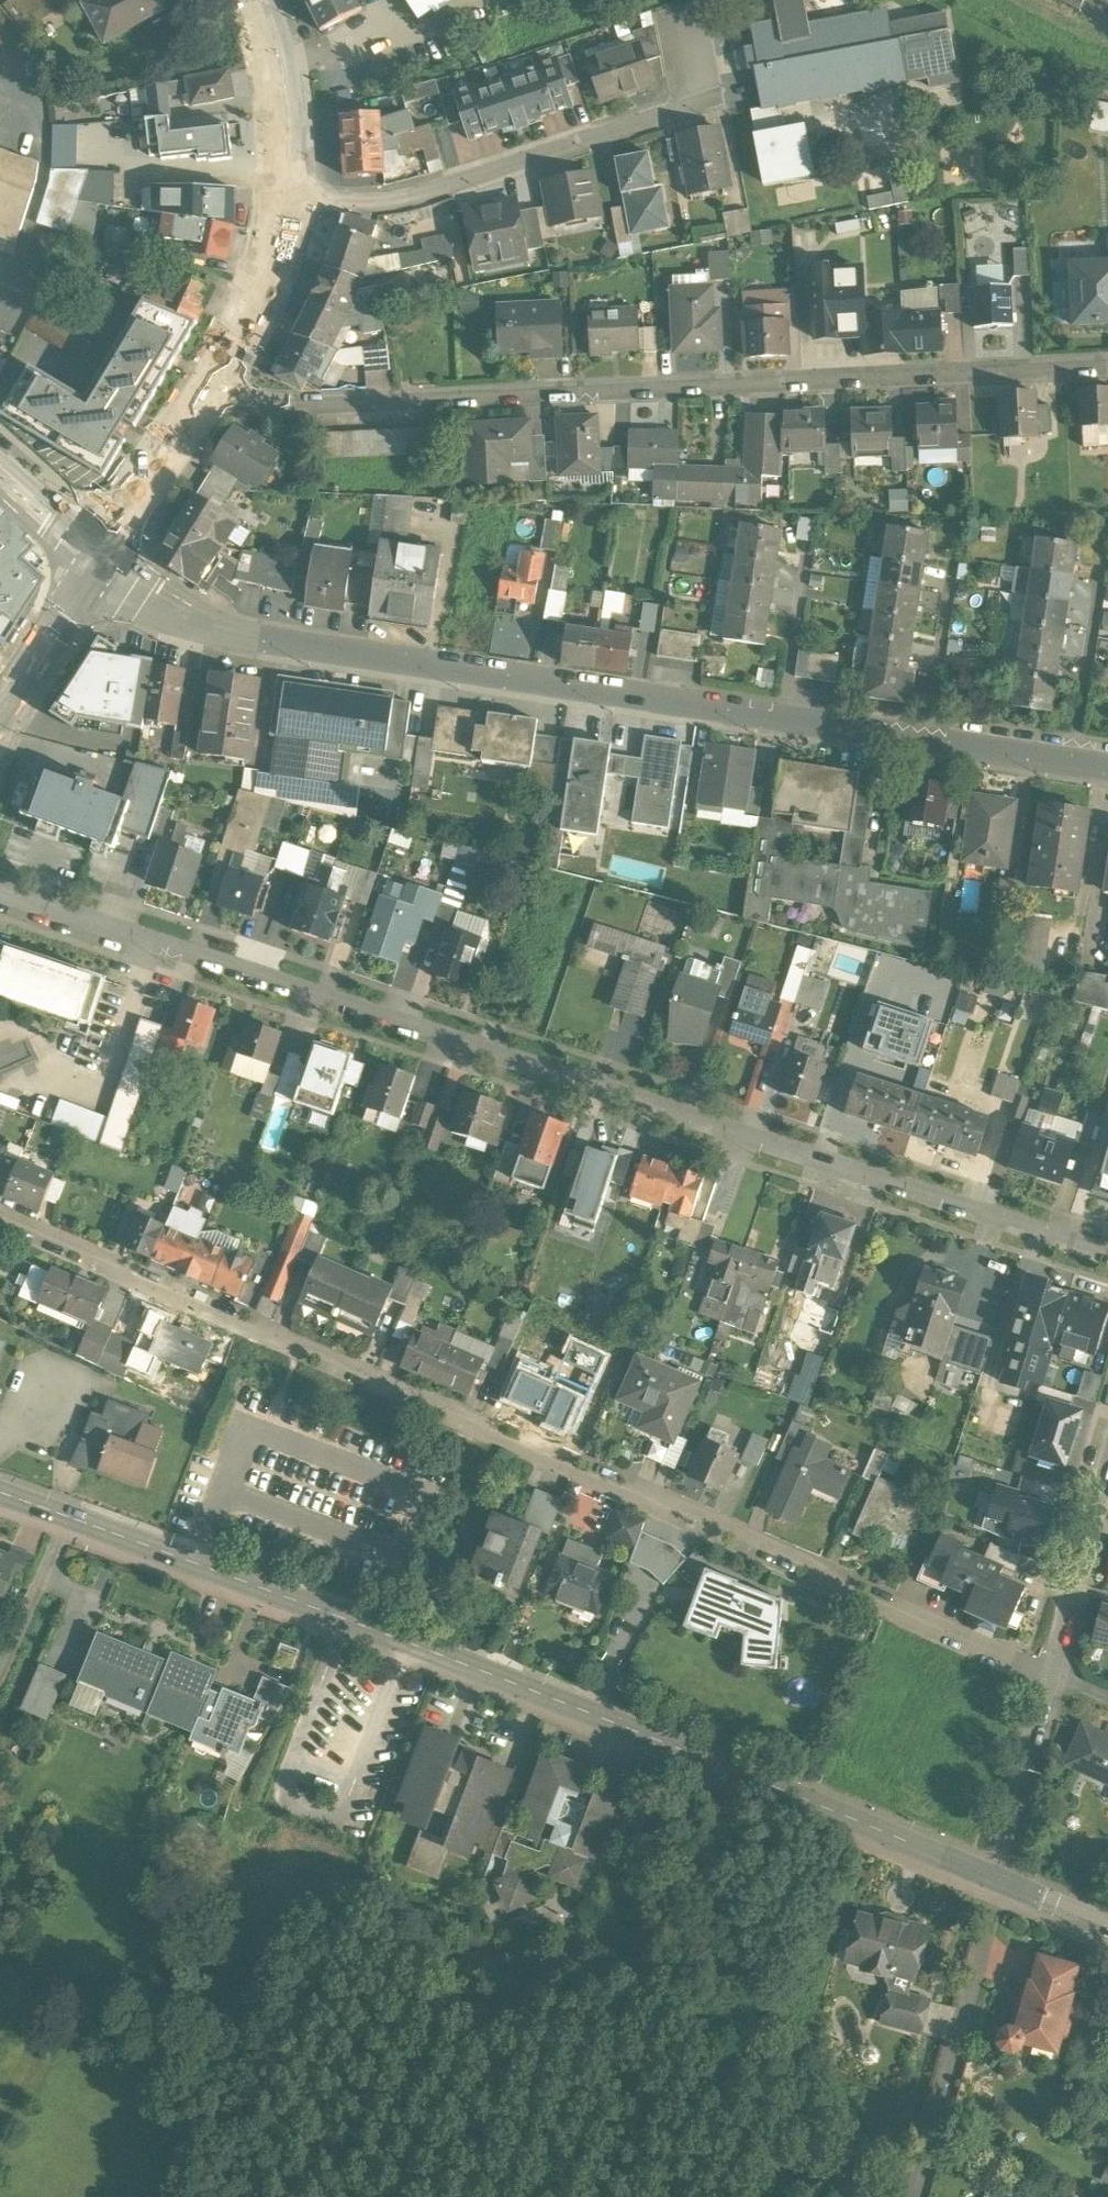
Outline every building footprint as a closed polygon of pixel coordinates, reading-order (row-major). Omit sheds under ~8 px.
[(0,5),(0,6),(19,28),(66,0),(9,0),(0,5)] [(105,42),(165,9),(160,0),(81,0),(105,42)] [(313,10),(319,7),(333,0),(308,0),(313,10)] [(319,7),(329,26),(361,10),(356,0),(333,0),(319,7)] [(409,3),(420,19),(449,0),(413,0),(409,3)] [(808,24),(804,1),(804,0),(773,0),(777,21),(750,26),(754,47),(750,47),(762,110),(780,107),(878,89),(908,83),(900,40),(894,42),(890,24),(888,9),(808,24)] [(946,14),(890,24),(894,42),(900,40),(908,83),(928,80),(929,87),(959,81),(946,14)] [(654,25),(633,32),(637,44),(639,43),(645,63),(661,58),(654,25)] [(637,44),(589,60),(602,102),(653,85),(645,63),(639,43),(637,44)] [(570,54),(557,59),(567,86),(579,82),(570,54)] [(557,59),(537,65),(538,67),(475,89),(474,86),(454,93),(463,122),(469,140),(502,129),(504,134),(541,121),(539,116),(573,105),(567,86),(557,59)] [(229,72),(187,80),(187,81),(189,93),(192,106),(234,98),(229,72)] [(187,81),(148,88),(150,103),(151,119),(169,118),(167,96),(189,93),(187,81)] [(436,81),(403,89),(406,103),(439,94),(436,81)] [(454,93),(440,98),(449,126),(463,122),(454,93)] [(150,103),(132,105),(133,120),(146,119),(151,119),(150,103)] [(785,131),(780,107),(762,110),(751,112),(756,137),(785,131)] [(381,114),(343,116),(344,144),(381,142),(416,130),(411,113),(381,122),(381,114)] [(230,125),(170,130),(169,118),(151,119),(146,119),(150,157),(161,156),(162,160),(197,157),(198,162),(233,159),(230,125)] [(77,125),(53,126),(51,169),(76,169),(77,125)] [(416,130),(381,142),(381,153),(400,150),(400,155),(423,148),(427,162),(441,158),(432,126),(416,130)] [(785,131),(756,137),(764,184),(812,175),(803,128),(785,131)] [(718,129),(679,136),(691,196),(730,189),(718,129)] [(381,142),(344,144),(346,175),(382,173),(381,153),(381,142)] [(0,151),(0,225),(20,231),(36,181),(39,163),(0,151)] [(662,185),(655,187),(649,154),(616,160),(625,206),(629,231),(631,231),(669,223),(662,185)] [(88,171),(51,170),(50,182),(37,223),(66,233),(88,171)] [(114,171),(89,170),(78,202),(113,207),(114,171)] [(591,173),(546,182),(550,206),(554,226),(599,217),(591,173)] [(891,176),(896,205),(908,203),(902,174),(891,176)] [(234,189),(162,186),(161,214),(196,220),(233,226),(234,189)] [(894,192),(868,197),(871,210),(896,205),(894,192)] [(516,201),(465,210),(475,256),(491,253),(493,266),(526,260),(525,251),(518,212),(516,201)] [(550,206),(537,208),(542,239),(556,236),(554,226),(550,206)] [(625,206),(611,209),(618,245),(633,242),(631,231),(629,231),(625,206)] [(537,208),(518,212),(525,251),(544,247),(542,239),(537,208)] [(747,209),(723,214),(728,238),(752,233),(747,209)] [(196,220),(166,215),(162,238),(182,241),(191,243),(196,220)] [(378,227),(344,216),(339,229),(373,240),(378,227)] [(233,226),(196,220),(191,243),(190,251),(227,257),(233,226)] [(859,221),(835,226),(837,236),(861,231),(859,221)] [(373,240),(339,229),(326,269),(359,279),(365,261),(373,240)] [(449,234),(421,240),(423,251),(426,264),(454,258),(449,234)] [(191,243),(182,241),(181,250),(190,251),(191,243)] [(1029,249),(1013,250),(1014,277),(1030,276),(1029,249)] [(423,251),(399,255),(402,269),(426,264),(423,251)] [(730,280),(728,253),(708,254),(709,281),(730,280)] [(399,255),(365,261),(359,279),(402,269),(399,255)] [(1070,264),(1071,282),(1053,283),(1055,322),(1073,321),(1073,325),(1107,323),(1107,262),(1070,264)] [(132,275),(105,264),(98,281),(125,292),(132,275)] [(359,279),(326,269),(309,305),(346,317),(349,309),(359,279)] [(184,276),(176,272),(168,290),(132,275),(125,292),(144,301),(198,322),(214,288),(205,284),(207,279),(186,270),(184,276)] [(812,273),(816,338),(836,337),(836,329),(862,328),(864,356),(904,353),(904,352),(902,314),(866,316),(863,270),(812,273)] [(415,280),(376,287),(378,303),(379,303),(411,297),(412,298),(417,296),(415,280)] [(960,284),(940,286),(940,300),(945,299),(946,313),(961,313),(960,284)] [(1009,287),(971,289),(974,328),(1011,325),(1009,287)] [(710,288),(673,290),(674,316),(675,316),(676,350),(718,348),(717,326),(711,326),(710,288)] [(198,322),(144,301),(112,353),(162,382),(198,322)] [(556,308),(510,310),(511,323),(499,323),(501,352),(539,350),(539,358),(560,357),(557,302),(556,302),(556,308)] [(349,309),(346,317),(348,318),(343,328),(363,323),(366,334),(385,330),(379,303),(378,303),(349,309)] [(797,303),(784,304),(784,308),(785,328),(799,328),(797,303)] [(346,317),(309,305),(292,335),(332,350),(343,328),(348,318),(346,317)] [(784,308),(744,310),(745,322),(747,358),(787,356),(785,328),(784,308)] [(637,310),(589,312),(591,356),(611,355),(611,352),(639,350),(638,329),(637,310)] [(940,312),(902,314),(904,352),(942,350),(940,312)] [(656,328),(638,329),(639,350),(643,350),(643,353),(657,353),(656,328)] [(332,350),(292,335),(273,375),(302,391),(306,381),(320,387),(329,369),(337,352),(332,350)] [(388,346),(362,349),(364,364),(365,373),(391,370),(388,346)] [(362,349),(337,352),(329,369),(364,364),(362,349)] [(112,353),(85,398),(72,420),(112,443),(125,424),(135,428),(162,382),(112,353)] [(85,398),(30,366),(1,416),(106,477),(122,449),(112,443),(72,420),(85,398)] [(1082,389),(1084,426),(1107,425),(1107,388),(1082,389)] [(1034,392),(999,393),(1001,439),(1036,437),(1036,433),(1035,406),(1034,392)] [(936,407),(917,408),(919,448),(956,447),(957,447),(957,436),(955,402),(935,402),(936,407)] [(1050,405),(1035,406),(1036,433),(1052,432),(1050,405)] [(873,410),(850,411),(852,452),(873,451),(873,457),(890,456),(892,456),(891,439),(890,415),(873,415),(873,410)] [(823,413),(783,414),(783,417),(784,417),(782,451),(783,451),(816,450),(822,450),(824,449),(824,446),(823,413)] [(783,417),(746,415),(745,462),(778,463),(782,464),(783,451),(782,451),(784,417),(783,417)] [(598,419),(559,420),(560,458),(577,458),(577,474),(599,474),(599,447),(598,419)] [(529,424),(469,427),(472,484),(505,482),(504,460),(529,459),(531,459),(530,442),(529,424)] [(431,427),(378,430),(380,454),(433,452),(431,427)] [(248,438),(234,430),(215,460),(241,475),(258,485),(277,456),(262,447),(266,440),(253,431),(248,438)] [(378,430),(313,433),(314,458),(380,454),(378,430)] [(678,433),(630,432),(629,448),(629,467),(630,467),(655,468),(653,498),(665,499),(666,489),(677,489),(678,466),(677,466),(678,433)] [(971,435),(957,436),(957,447),(956,447),(957,462),(972,461),(971,435)] [(905,438),(891,439),(892,456),(890,456),(891,472),(906,471),(905,438)] [(544,441),(530,442),(531,459),(529,459),(530,481),(546,480),(544,441)] [(839,446),(824,446),(824,449),(822,450),(822,464),(823,474),(840,473),(839,446)] [(614,447),(599,447),(599,474),(613,474),(614,447)] [(629,448),(614,447),(613,474),(613,477),(629,477),(630,467),(629,467),(629,448)] [(241,475),(218,461),(210,473),(233,487),(241,475)] [(745,462),(744,470),(725,469),(724,501),(761,502),(762,477),(777,478),(778,463),(745,462)] [(725,469),(678,466),(677,489),(666,489),(665,499),(724,501),(725,469)] [(233,487),(210,473),(196,495),(219,509),(233,487)] [(196,495),(194,494),(179,520),(204,536),(210,528),(215,531),(226,514),(219,509),(196,495)] [(412,497),(388,496),(381,543),(405,546),(412,497)] [(470,500),(454,500),(452,521),(465,524),(470,500)] [(634,512),(621,509),(618,523),(631,526),(634,512)] [(226,514),(215,531),(210,528),(204,536),(222,549),(222,548),(239,522),(226,514)] [(300,560),(296,576),(311,579),(313,566),(316,549),(323,521),(310,518),(300,560)] [(178,519),(156,559),(198,586),(202,580),(221,550),(222,549),(204,536),(179,520),(178,519)] [(0,520),(0,645),(42,581),(21,561),(31,549),(0,520)] [(561,523),(545,521),(540,549),(556,552),(561,523)] [(782,530),(743,524),(742,525),(747,526),(744,545),(740,544),(738,556),(776,562),(777,552),(779,552),(782,530)] [(931,534),(889,527),(889,529),(894,530),(891,547),(886,547),(884,559),(924,565),(926,553),(928,554),(931,534)] [(1077,546),(1037,540),(1037,542),(1042,542),(1039,560),(1034,559),(1033,570),(1071,576),(1073,566),(1074,566),(1077,546)] [(405,546),(381,543),(378,568),(376,577),(370,615),(430,624),(441,552),(405,546)] [(527,547),(508,544),(503,569),(521,572),(525,553),(526,553),(527,547)] [(334,552),(316,549),(313,566),(311,579),(307,605),(344,611),(345,604),(350,572),(331,569),(334,552)] [(239,562),(221,550),(202,580),(212,587),(219,575),(232,584),(235,578),(239,562)] [(300,560),(242,551),(239,562),(235,578),(292,592),(296,576),(300,560)] [(353,555),(334,552),(331,569),(350,572),(351,564),(353,555)] [(526,553),(525,553),(521,572),(539,575),(543,556),(526,553)] [(776,562),(738,556),(733,582),(772,588),(773,578),(774,578),(777,562),(776,562)] [(924,565),(884,559),(880,585),(920,591),(921,580),(923,580),(926,565),(924,565)] [(363,566),(351,564),(350,572),(345,604),(357,606),(363,566)] [(378,568),(363,566),(357,606),(369,608),(376,577),(378,568)] [(570,568),(555,566),(551,590),(549,590),(544,619),(561,622),(570,568)] [(521,572),(503,569),(498,597),(517,600),(534,602),(539,575),(521,572)] [(1071,576),(1033,570),(1029,596),(1067,602),(1069,592),(1070,592),(1072,576),(1071,576)] [(772,588),(733,582),(729,609),(734,609),(768,614),(769,605),(770,605),(773,588),(772,588)] [(920,591),(880,585),(876,611),(915,617),(917,606),(919,606),(921,591),(920,591)] [(625,613),(626,592),(607,590),(605,611),(625,613)] [(1067,602),(1029,596),(1024,623),(1063,628),(1065,617),(1066,618),(1068,602),(1067,602)] [(517,600),(498,597),(496,612),(514,615),(517,600)] [(658,607),(645,605),(641,630),(654,632),(658,607)] [(768,614),(734,609),(731,628),(726,627),(724,641),(764,647),(764,645),(763,645),(764,635),(766,636),(769,615),(768,614)] [(610,612),(602,611),(599,633),(607,634),(610,612)] [(915,617),(876,611),(872,638),(877,638),(911,643),(913,633),(915,633),(917,618),(915,617)] [(585,625),(568,623),(566,639),(559,638),(558,649),(564,650),(562,663),(594,668),(599,633),(584,631),(585,625)] [(1063,628),(1024,623),(1020,649),(1059,655),(1061,644),(1062,644),(1064,629),(1063,628)] [(607,634),(599,633),(594,668),(626,673),(628,660),(635,661),(636,649),(630,648),(632,632),(616,630),(616,635),(607,634)] [(675,632),(661,630),(657,657),(671,659),(675,632)] [(687,634),(675,632),(671,659),(683,661),(687,634)] [(700,636),(687,634),(683,661),(696,663),(700,636)] [(856,648),(854,660),(864,662),(864,660),(869,661),(869,656),(874,656),(877,638),(872,638),(871,648),(867,650),(856,648)] [(911,643),(877,638),(874,656),(869,656),(869,661),(867,669),(908,675),(908,673),(906,673),(908,663),(910,663),(913,644),(911,643)] [(81,721),(142,731),(153,664),(154,661),(119,656),(119,651),(100,639),(51,715),(75,729),(81,721)] [(1059,655),(1020,649),(1016,675),(1021,676),(1055,681),(1056,670),(1058,670),(1060,655),(1059,655)] [(812,653),(799,651),(795,678),(808,680),(812,653)] [(812,653),(808,680),(821,681),(825,655),(812,653)] [(838,657),(825,655),(821,681),(834,683),(838,657)] [(186,670),(153,664),(144,720),(176,726),(186,670)] [(214,671),(200,669),(196,694),(209,695),(212,673),(214,673),(214,671)] [(908,675),(867,669),(863,697),(911,705),(915,676),(908,675)] [(209,695),(201,754),(247,761),(253,724),(255,713),(254,712),(259,680),(214,673),(212,673),(209,695)] [(1055,681),(1021,676),(1018,696),(1013,695),(1011,707),(1051,713),(1052,710),(1050,710),(1052,701),(1053,701),(1056,681),(1055,681)] [(394,699),(285,683),(272,775),(333,784),(338,744),(363,748),(385,751),(386,751),(394,700),(394,699)] [(411,702),(394,700),(386,751),(385,751),(384,758),(403,761),(406,735),(411,702)] [(479,712),(438,706),(433,739),(431,751),(434,751),(473,757),(479,712)] [(538,721),(489,714),(482,755),(531,763),(535,735),(536,735),(538,721)] [(189,734),(175,732),(171,757),(184,760),(189,734)] [(420,737),(406,735),(403,761),(416,763),(420,737)] [(536,735),(535,735),(531,763),(557,767),(562,739),(536,735)] [(642,760),(609,755),(606,774),(639,779),(632,823),(668,828),(681,742),(645,736),(642,760)] [(433,739),(420,737),(416,763),(412,788),(428,790),(434,751),(431,751),(433,739)] [(610,746),(575,740),(563,821),(565,822),(563,831),(597,836),(606,774),(609,755),(610,746)] [(363,748),(338,744),(333,784),(358,787),(363,748)] [(730,748),(707,745),(698,805),(745,812),(746,812),(749,788),(754,752),(752,752),(752,756),(730,753),(730,748)] [(759,819),(743,918),(764,923),(768,901),(763,895),(764,891),(835,904),(841,867),(789,858),(794,826),(850,834),(854,804),(859,775),(780,763),(775,792),(771,821),(759,819)] [(172,773),(139,764),(126,802),(130,803),(121,830),(149,840),(151,835),(160,807),(172,773)] [(259,771),(246,769),(245,770),(241,790),(255,794),(258,773),(259,771)] [(76,784),(41,772),(25,816),(115,847),(121,830),(130,803),(126,802),(94,791),(96,785),(78,778),(76,784)] [(258,773),(255,794),(271,798),(355,819),(360,788),(358,787),(333,784),(272,775),(258,773)] [(875,778),(859,775),(854,804),(871,807),(875,778)] [(946,787),(911,782),(905,819),(939,824),(940,825),(942,817),(946,789),(946,787)] [(763,790),(749,788),(746,812),(745,812),(744,817),(759,819),(763,790)] [(960,791),(946,789),(942,817),(956,819),(960,791)] [(241,790),(239,790),(206,898),(218,902),(233,854),(244,857),(246,851),(254,853),(271,798),(255,794),(241,790)] [(775,792),(763,790),(759,819),(771,821),(775,792)] [(1017,802),(974,796),(966,853),(985,856),(985,860),(1008,864),(1017,802)] [(871,807),(854,804),(850,834),(849,837),(865,839),(871,807)] [(1088,812),(1042,806),(1030,887),(1076,893),(1088,812)] [(174,811),(160,807),(151,835),(165,839),(170,823),(171,823),(174,811)] [(563,821),(549,819),(544,852),(560,855),(563,831),(561,830),(563,821)] [(939,824),(905,819),(903,833),(937,838),(939,824)] [(171,823),(170,823),(165,839),(163,846),(182,852),(187,837),(186,836),(185,840),(182,839),(186,827),(171,823)] [(203,842),(187,837),(182,852),(198,858),(203,842)] [(865,839),(849,837),(844,868),(860,871),(861,867),(865,839)] [(284,843),(275,868),(289,873),(298,848),(284,843)] [(182,852),(163,846),(150,884),(186,896),(191,880),(196,881),(201,867),(196,865),(198,858),(182,852)] [(313,853),(298,848),(289,873),(304,878),(313,853)] [(313,853),(304,878),(309,880),(309,879),(317,881),(322,866),(331,869),(334,860),(313,853)] [(218,902),(217,906),(253,917),(255,911),(263,913),(272,887),(264,884),(265,880),(240,872),(244,857),(233,854),(218,902)] [(331,869),(322,866),(317,881),(309,879),(309,880),(307,886),(326,892),(334,870),(331,869)] [(844,868),(841,867),(835,904),(840,910),(839,916),(841,922),(844,927),(848,931),(854,933),(923,951),(931,894),(868,884),(870,873),(871,869),(861,867),(860,871),(844,868)] [(345,873),(334,870),(326,892),(345,898),(349,888),(342,886),(345,873)] [(361,870),(351,901),(366,906),(377,874),(361,870)] [(1018,881),(1000,878),(993,924),(1011,927),(1018,881)] [(408,888),(388,881),(383,896),(364,951),(366,951),(366,950),(396,960),(395,961),(397,961),(404,938),(414,941),(422,918),(421,918),(429,891),(409,884),(408,888)] [(307,886),(300,906),(295,905),(291,916),(296,918),(292,930),(312,936),(326,892),(307,886)] [(429,891),(421,918),(422,918),(434,922),(440,906),(444,896),(429,891)] [(345,898),(326,892),(312,936),(331,943),(333,932),(339,934),(343,922),(338,920),(345,898)] [(457,912),(440,906),(434,922),(431,933),(446,938),(448,930),(451,931),(457,912)] [(1052,917),(1026,913),(1018,968),(1044,972),(1052,917)] [(665,948),(595,925),(588,947),(615,956),(621,958),(621,960),(627,963),(612,1007),(640,1016),(655,969),(658,970),(665,948)] [(451,931),(448,930),(446,938),(435,972),(440,974),(438,979),(458,985),(459,981),(464,983),(469,968),(476,970),(482,952),(475,950),(479,940),(451,931)] [(0,947),(0,997),(88,1028),(104,983),(0,947)] [(742,962),(725,957),(715,986),(721,988),(718,996),(730,1000),(742,962)] [(1079,972),(1075,1003),(1107,1011),(1107,977),(1079,972)] [(791,974),(782,999),(794,1003),(803,978),(791,974)] [(715,986),(683,975),(674,1002),(675,1002),(672,1029),(686,1031),(685,1041),(703,1043),(718,996),(721,988),(715,986)] [(829,984),(803,976),(803,978),(794,1003),(821,1012),(829,984)] [(780,1007),(744,995),(737,1015),(732,1028),(752,1035),(750,1041),(769,1047),(777,1022),(776,1022),(780,1007)] [(215,1012),(185,1002),(175,1032),(173,1037),(186,1042),(203,1047),(215,1012)] [(919,1068),(935,1022),(879,1003),(863,1050),(919,1068)] [(163,1027),(145,1021),(124,1082),(143,1088),(146,1078),(154,1054),(163,1028),(163,1027)] [(281,1033),(248,1022),(242,1040),(233,1069),(266,1079),(269,1071),(281,1033)] [(163,1028),(154,1054),(166,1058),(173,1037),(175,1032),(163,1028)] [(186,1042),(173,1037),(166,1058),(176,1061),(179,1062),(186,1042)] [(235,1037),(225,1067),(233,1069),(242,1040),(235,1037)] [(806,1040),(799,1037),(793,1055),(800,1058),(806,1040)] [(332,1045),(323,1042),(319,1047),(333,1051),(332,1045)] [(319,1047),(315,1045),(309,1060),(295,1104),(331,1117),(342,1084),(347,1069),(351,1058),(333,1051),(319,1047)] [(166,1058),(154,1054),(146,1078),(161,1083),(166,1069),(173,1071),(176,1061),(166,1058)] [(295,1104),(309,1060),(290,1054),(275,1098),(295,1104)] [(800,1058),(793,1055),(781,1092),(815,1103),(819,1089),(824,1090),(828,1078),(823,1077),(826,1066),(800,1058)] [(354,1071),(347,1069),(342,1084),(350,1086),(354,1071)] [(415,1079),(387,1069),(379,1092),(371,1090),(365,1107),(371,1109),(367,1121),(390,1129),(394,1117),(401,1119),(415,1079)] [(281,1075),(269,1071),(266,1079),(261,1095),(273,1099),(281,1075)] [(998,1074),(991,1096),(1002,1100),(1009,1078),(1009,1077),(998,1074)] [(923,1097),(858,1076),(845,1114),(911,1136),(923,1097)] [(1020,1081),(1009,1078),(1002,1100),(1013,1103),(1019,1085),(1020,1081)] [(124,1082),(108,1130),(126,1136),(143,1088),(124,1082)] [(1031,1089),(1019,1085),(1016,1095),(1027,1099),(1031,1089)] [(1045,1091),(1039,1109),(1041,1109),(1035,1129),(1040,1131),(1038,1138),(1047,1141),(1054,1120),(1056,1114),(1062,1097),(1045,1091)] [(501,1105),(465,1093),(452,1133),(468,1139),(487,1145),(487,1144),(493,1146),(500,1127),(494,1125),(501,1105)] [(261,1095),(252,1118),(266,1123),(273,1099),(261,1095)] [(1027,1099),(1016,1095),(1008,1121),(1020,1125),(1028,1100),(1027,1099)] [(989,1118),(923,1097),(911,1136),(976,1157),(989,1118)] [(435,1106),(420,1101),(412,1124),(427,1129),(431,1116),(435,1106)] [(1102,1119),(1088,1114),(1078,1143),(1078,1144),(1092,1149),(1102,1119)] [(97,1115),(89,1140),(101,1145),(106,1130),(110,1119),(97,1115)] [(567,1126),(533,1115),(522,1146),(519,1156),(521,1156),(552,1167),(567,1126)] [(446,1123),(431,1116),(427,1129),(421,1146),(435,1153),(446,1123)] [(1083,1129),(1054,1120),(1047,1141),(1056,1144),(1058,1137),(1074,1142),(1078,1143),(1083,1129)] [(1024,1126),(1017,1145),(1012,1143),(1008,1154),(1013,1156),(1010,1168),(1036,1176),(1047,1141),(1038,1138),(1040,1131),(1035,1129),(1024,1126)] [(69,1132),(55,1127),(50,1140),(64,1146),(69,1132)] [(108,1130),(106,1130),(101,1145),(121,1152),(126,1136),(108,1130)] [(1074,1142),(1058,1137),(1056,1144),(1047,1141),(1036,1176),(1061,1184),(1065,1172),(1071,1174),(1074,1163),(1068,1161),(1074,1142)] [(487,1145),(468,1139),(465,1147),(484,1153),(487,1145)] [(508,1141),(494,1179),(512,1185),(515,1179),(513,1178),(521,1156),(519,1156),(522,1146),(508,1141)] [(610,1182),(618,1157),(587,1147),(584,1155),(576,1179),(563,1223),(594,1232),(610,1182)] [(618,1157),(610,1182),(623,1186),(633,1154),(620,1150),(618,1157)] [(564,1175),(576,1179),(584,1155),(571,1151),(564,1175)] [(0,1157),(0,1194),(5,1197),(20,1162),(4,1155),(2,1158),(0,1157)] [(552,1167),(521,1156),(513,1178),(515,1179),(544,1189),(552,1167)] [(674,1169),(644,1159),(633,1193),(663,1202),(674,1169)] [(31,1166),(20,1162),(5,1197),(40,1211),(45,1200),(53,1179),(54,1176),(30,1169),(31,1166)] [(176,1167),(168,1188),(179,1192),(188,1169),(176,1167)] [(704,1177),(674,1169),(663,1202),(672,1205),(669,1213),(671,1213),(667,1223),(682,1228),(686,1218),(690,1220),(691,1219),(704,1177)] [(1098,1174),(1094,1191),(1107,1195),(1107,1176),(1103,1174),(1098,1174)] [(64,1183),(53,1179),(45,1200),(56,1204),(64,1183)] [(294,1209),(314,1215),(318,1202),(298,1196),(294,1209)] [(141,1210),(125,1248),(152,1259),(166,1226),(152,1220),(154,1215),(141,1210)] [(188,1213),(186,1215),(173,1210),(166,1226),(182,1232),(184,1227),(197,1232),(195,1227),(198,1226),(200,1223),(201,1220),(201,1217),(200,1214),(197,1212),(194,1211),(191,1211),(188,1213)] [(298,1213),(281,1251),(298,1259),(310,1231),(311,1218),(298,1213)] [(810,1249),(806,1262),(820,1267),(815,1283),(834,1290),(855,1227),(821,1216),(810,1249)] [(703,1223),(691,1219),(690,1220),(686,1218),(682,1228),(678,1241),(695,1246),(703,1223)] [(715,1227),(703,1223),(695,1246),(712,1252),(716,1241),(711,1240),(715,1227)] [(166,1226),(152,1259),(179,1271),(181,1271),(195,1239),(197,1233),(197,1232),(184,1227),(182,1232),(166,1226)] [(328,1239),(310,1231),(298,1259),(316,1266),(319,1259),(328,1239)] [(224,1251),(195,1239),(181,1271),(179,1271),(178,1272),(197,1280),(198,1279),(210,1284),(224,1251)] [(744,1251),(716,1241),(712,1252),(709,1262),(718,1265),(706,1298),(726,1305),(744,1251)] [(810,1249),(797,1245),(788,1272),(801,1276),(806,1262),(810,1249)] [(239,1250),(231,1254),(224,1251),(210,1284),(238,1296),(244,1282),(246,1282),(248,1278),(246,1277),(252,1263),(243,1259),(239,1250)] [(281,1251),(263,1295),(280,1302),(298,1259),(281,1251)] [(778,1262),(745,1251),(744,1251),(726,1305),(720,1322),(731,1326),(755,1334),(771,1286),(778,1288),(782,1276),(775,1273),(778,1262)] [(353,1274),(319,1259),(316,1266),(300,1302),(301,1303),(304,1297),(319,1304),(317,1308),(334,1315),(333,1317),(337,1319),(338,1317),(372,1332),(370,1335),(372,1336),(389,1298),(393,1288),(372,1279),(371,1282),(355,1274),(356,1272),(354,1271),(353,1274)] [(34,1265),(24,1288),(41,1296),(51,1272),(34,1265)] [(936,1272),(924,1268),(921,1279),(915,1277),(913,1284),(919,1285),(914,1301),(915,1302),(954,1314),(955,1314),(966,1281),(954,1278),(956,1272),(938,1266),(936,1272)] [(393,1288),(389,1298),(405,1306),(416,1282),(419,1275),(402,1267),(393,1288)] [(107,1290),(77,1277),(76,1279),(53,1269),(51,1272),(41,1296),(39,1302),(91,1325),(92,1325),(94,1322),(107,1290)] [(1049,1285),(1028,1278),(1009,1337),(1012,1338),(1002,1372),(1007,1374),(1004,1383),(1022,1389),(1025,1380),(1040,1384),(1055,1336),(1068,1294),(1048,1288),(1049,1285)] [(405,1306),(400,1318),(413,1323),(428,1287),(416,1282),(405,1306)] [(1068,1294),(1055,1336),(1069,1340),(1067,1346),(1094,1354),(1107,1311),(1107,1307),(1068,1294)] [(726,1305),(706,1298),(701,1315),(720,1322),(726,1305)] [(954,1314),(915,1302),(910,1317),(898,1313),(891,1335),(903,1339),(902,1342),(941,1354),(954,1314)] [(840,1311),(828,1307),(821,1328),(820,1328),(820,1330),(833,1334),(840,1311)] [(522,1322),(508,1317),(499,1338),(514,1343),(521,1325),(522,1322)] [(413,1323),(400,1318),(391,1338),(404,1343),(406,1337),(413,1340),(416,1333),(413,1323)] [(91,1325),(78,1356),(97,1366),(111,1335),(113,1330),(94,1322),(92,1325),(91,1325)] [(720,1322),(713,1337),(725,1342),(731,1326),(720,1322)] [(162,1323),(148,1356),(198,1378),(213,1345),(162,1323)] [(449,1348),(416,1333),(413,1340),(406,1337),(404,1343),(402,1348),(408,1351),(402,1365),(436,1380),(450,1348),(449,1348)] [(494,1350),(456,1333),(449,1348),(450,1348),(436,1380),(470,1394),(483,1362),(488,1364),(494,1350)] [(111,1335),(97,1366),(121,1378),(135,1346),(111,1335)] [(514,1343),(499,1338),(494,1350),(488,1364),(502,1370),(514,1343)] [(571,1342),(563,1361),(597,1377),(606,1358),(571,1342)] [(678,1376),(638,1358),(620,1399),(656,1416),(649,1431),(654,1433),(672,1441),(693,1391),(674,1383),(678,1376)] [(512,1394),(532,1404),(543,1382),(544,1382),(548,1373),(521,1360),(507,1392),(512,1394)] [(532,1404),(512,1394),(509,1400),(548,1419),(545,1425),(564,1434),(567,1427),(573,1430),(591,1391),(557,1376),(552,1386),(544,1382),(543,1382),(532,1404)] [(1100,1380),(1090,1377),(1083,1398),(1094,1401),(1100,1380)] [(1074,1396),(1040,1386),(1035,1401),(1048,1405),(1048,1402),(1070,1409),(1074,1396)] [(888,1414),(892,1400),(865,1390),(860,1404),(888,1414)] [(1048,1405),(1032,1456),(1041,1458),(1055,1463),(1064,1465),(1080,1412),(1070,1409),(1048,1402),(1048,1405)] [(109,1403),(102,1419),(92,1415),(82,1442),(89,1445),(80,1467),(103,1476),(104,1472),(142,1486),(143,1483),(147,1484),(156,1460),(153,1458),(162,1434),(144,1427),(148,1417),(109,1403)] [(728,1436),(712,1429),(706,1442),(722,1449),(728,1436)] [(672,1441),(654,1433),(644,1455),(662,1463),(672,1441)] [(768,1441),(752,1434),(741,1459),(757,1466),(768,1441)] [(785,1438),(775,1460),(787,1465),(794,1449),(796,1449),(798,1444),(785,1438)] [(706,1442),(704,1442),(690,1476),(722,1490),(737,1456),(722,1449),(706,1442)] [(796,1449),(794,1449),(787,1465),(767,1511),(796,1523),(813,1483),(837,1494),(847,1472),(796,1449)] [(1055,1463),(1041,1458),(1039,1466),(1053,1470),(1055,1463)] [(896,1486),(876,1477),(851,1534),(871,1543),(877,1530),(905,1543),(924,1500),(895,1488),(896,1486)] [(562,1501),(536,1491),(525,1519),(551,1529),(562,1501)] [(1016,1503),(997,1497),(989,1526),(1007,1531),(1016,1503)] [(1054,1509),(1017,1499),(1016,1503),(1007,1531),(1006,1536),(1043,1546),(1054,1509)] [(643,1521),(618,1512),(608,1539),(633,1548),(634,1546),(636,1547),(641,1533),(644,1524),(642,1523),(643,1521)] [(541,1532),(493,1513),(486,1533),(490,1534),(484,1549),(480,1547),(471,1571),(498,1581),(496,1587),(500,1588),(502,1583),(518,1590),(541,1532)] [(671,1547),(641,1533),(636,1547),(630,1563),(648,1571),(671,1547)] [(983,1560),(962,1550),(964,1546),(941,1536),(923,1575),(971,1597),(965,1610),(1006,1629),(1025,1588),(1012,1582),(999,1576),(1003,1569),(983,1560)] [(604,1553),(569,1539),(562,1557),(597,1571),(604,1553)] [(1023,1557),(991,1543),(983,1560),(1003,1569),(999,1576),(1012,1582),(1023,1557)] [(671,1547),(648,1571),(662,1584),(685,1560),(671,1547)] [(34,1559),(13,1551),(13,1549),(12,1549),(9,1556),(18,1560),(11,1578),(26,1584),(36,1558),(35,1557),(34,1559)] [(2,1602),(11,1578),(18,1560),(9,1556),(0,1553),(0,1601),(2,1602)] [(562,1557),(561,1557),(547,1592),(575,1604),(577,1599),(598,1607),(610,1576),(597,1571),(562,1557)] [(737,1582),(706,1569),(684,1627),(716,1640),(720,1627),(748,1637),(746,1668),(780,1671),(783,1624),(792,1623),(791,1605),(779,1600),(737,1584),(737,1582)] [(577,1599),(575,1604),(579,1606),(591,1611),(595,1611),(597,1612),(598,1607),(577,1599)] [(1102,1605),(1092,1638),(1107,1643),(1107,1607),(1102,1605)] [(169,1668),(101,1640),(84,1681),(105,1690),(193,1726),(214,1674),(173,1658),(169,1668)] [(299,1651),(281,1643),(272,1666),(290,1674),(299,1651)] [(21,1708),(51,1719),(69,1673),(39,1661),(21,1708)] [(290,1688),(263,1677),(253,1702),(261,1705),(262,1704),(266,1705),(265,1707),(263,1713),(262,1712),(259,1718),(271,1723),(290,1688)] [(105,1690),(84,1681),(74,1705),(96,1714),(105,1690)] [(253,1702),(225,1691),(224,1692),(213,1687),(192,1740),(222,1752),(229,1755),(229,1754),(230,1751),(239,1754),(242,1746),(250,1728),(254,1726),(258,1718),(259,1718),(262,1712),(263,1713),(265,1707),(261,1705),(253,1702)] [(1083,1727),(1066,1763),(1081,1770),(1082,1769),(1107,1781),(1107,1738),(1083,1727)] [(456,1744),(428,1734),(404,1796),(414,1800),(408,1816),(427,1823),(433,1807),(453,1814),(459,1817),(449,1843),(450,1843),(467,1850),(474,1833),(484,1837),(490,1823),(508,1775),(478,1763),(474,1774),(467,1771),(474,1753),(463,1749),(456,1767),(449,1764),(456,1744)] [(239,1754),(230,1751),(229,1754),(229,1768),(219,1786),(233,1794),(255,1753),(242,1746),(239,1754)] [(540,1852),(513,1842),(516,1835),(514,1835),(505,1860),(508,1861),(506,1866),(508,1866),(503,1880),(496,1883),(499,1889),(501,1888),(507,1900),(516,1896),(521,1883),(518,1877),(545,1865),(556,1869),(553,1875),(574,1883),(573,1885),(575,1886),(584,1861),(593,1864),(599,1848),(613,1811),(617,1799),(597,1791),(589,1810),(583,1808),(587,1800),(578,1796),(588,1769),(587,1769),(586,1771),(546,1756),(526,1811),(524,1810),(523,1813),(531,1831),(539,1834),(543,1822),(557,1828),(552,1842),(545,1839),(540,1852)] [(613,1811),(599,1848),(611,1852),(625,1815),(613,1811)] [(442,1842),(423,1834),(411,1865),(437,1876),(450,1843),(449,1843),(459,1817),(453,1814),(442,1842)] [(484,1837),(480,1847),(494,1852),(502,1830),(503,1828),(490,1823),(484,1837)] [(494,1852),(493,1855),(505,1860),(514,1835),(502,1830),(494,1852)] [(904,1927),(861,1915),(849,1959),(864,1964),(867,1968),(888,1974),(892,1971),(895,1972),(895,1969),(900,1968),(913,1971),(912,1977),(914,1977),(916,1970),(923,1966),(925,1959),(921,1951),(927,1929),(906,1923),(904,1927)] [(1074,1966),(1038,1957),(1030,1983),(1066,1993),(1074,1966)] [(1030,1983),(1028,1983),(1021,2009),(1014,2012),(1010,2025),(1011,2028),(1006,2027),(1001,2030),(997,2042),(1001,2050),(1011,2052),(1019,2049),(1021,2042),(1033,2045),(1041,2043),(1043,2038),(1057,2042),(1057,2040),(1064,2035),(1067,2023),(1064,2016),(1069,1994),(1066,1993),(1030,1983)] [(928,2001),(899,1992),(895,2004),(888,2002),(883,2021),(919,2031),(928,2001)]
